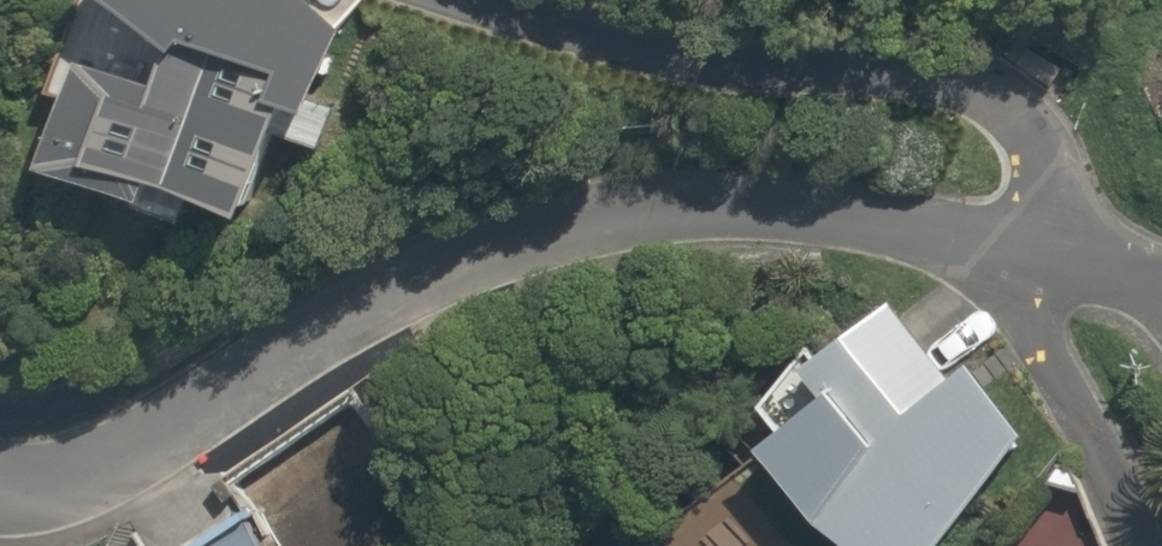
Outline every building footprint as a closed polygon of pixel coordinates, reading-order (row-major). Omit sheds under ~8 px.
[(36,164),(184,213),(190,197),(244,215),(283,98),(306,112),(372,0),(101,0),(36,164)] [(884,297),(760,405),(777,424),(763,437),(744,417),(731,429),(843,545),(938,545),(1019,432),(960,359),(945,372),(884,297)] [(252,509),(189,545),(274,545),(252,509)] [(139,529),(120,545),(154,545),(139,529)]
